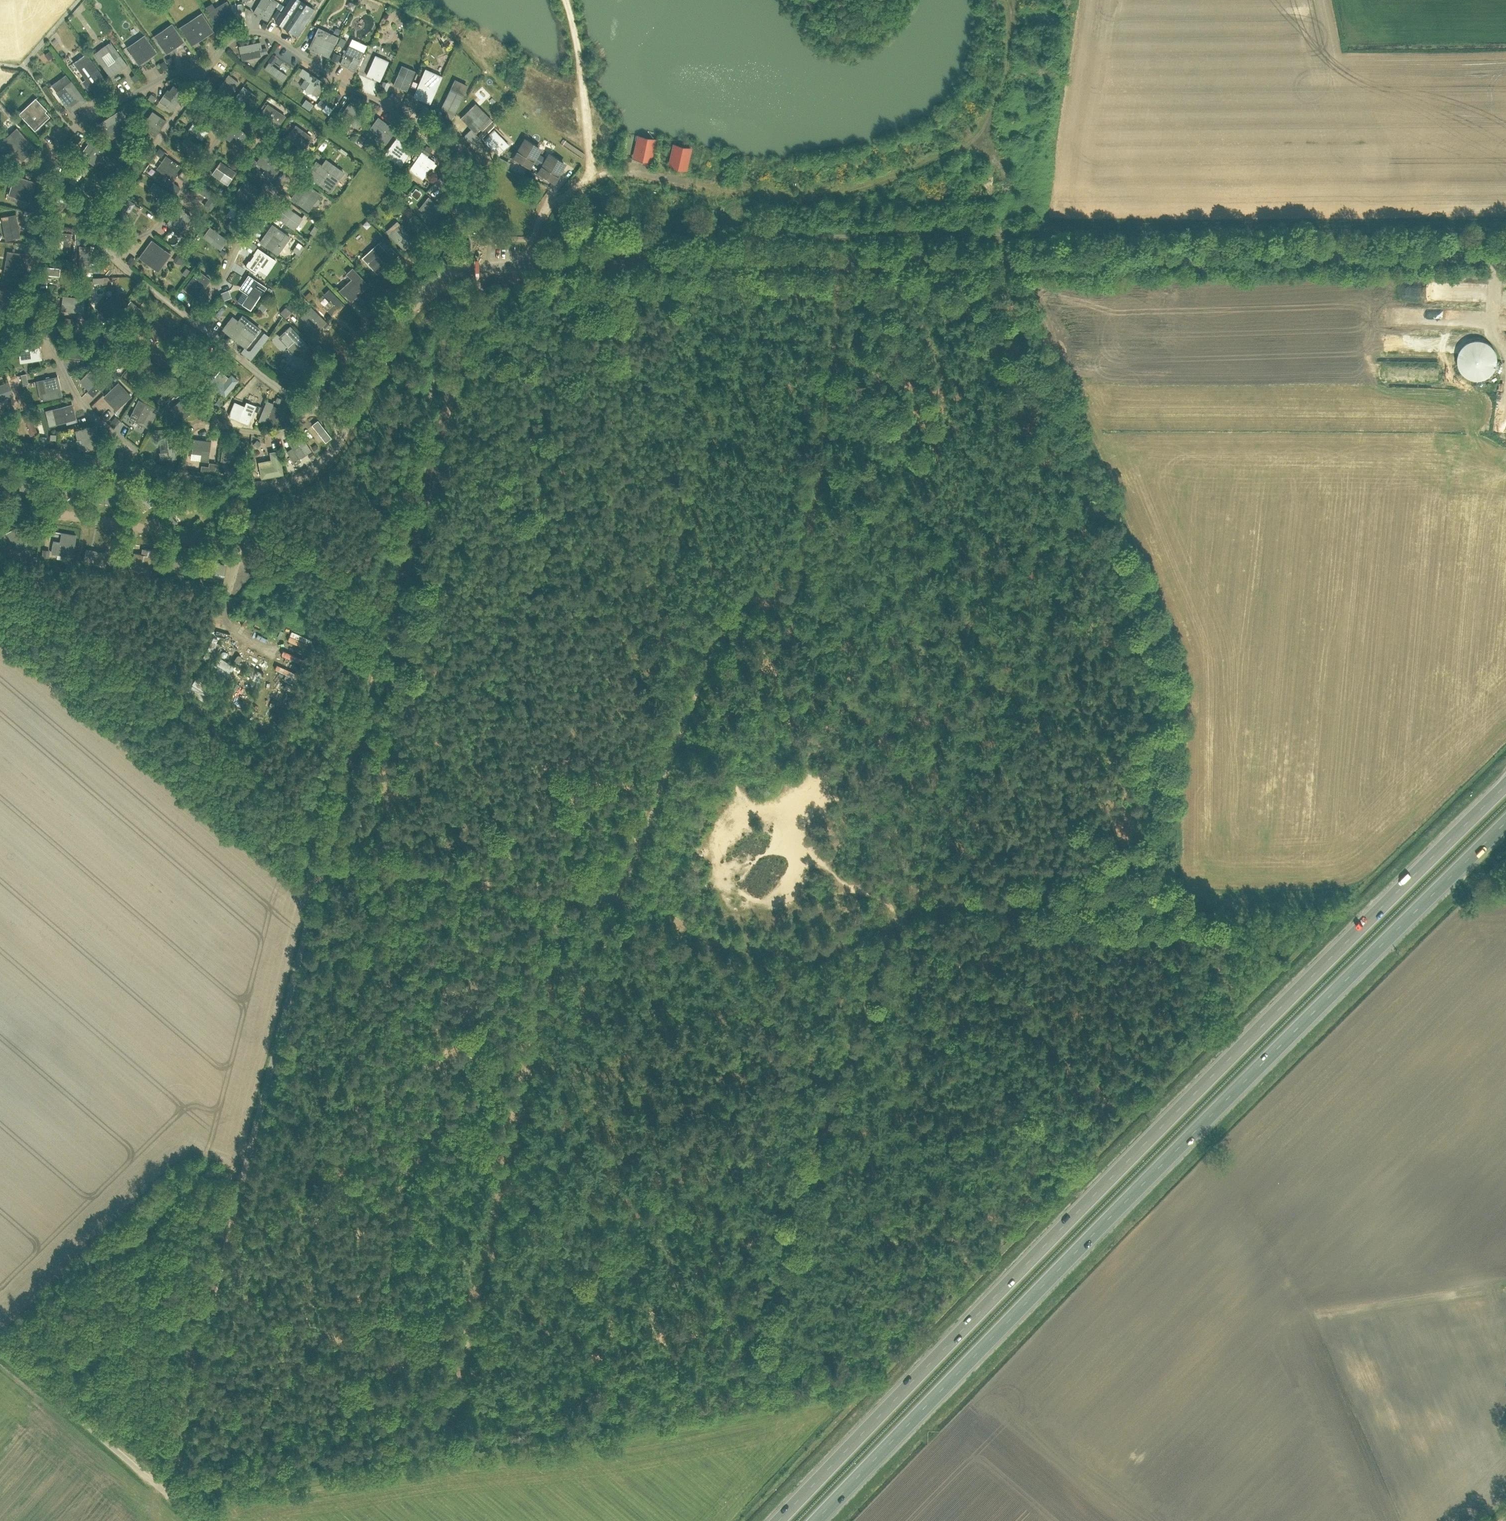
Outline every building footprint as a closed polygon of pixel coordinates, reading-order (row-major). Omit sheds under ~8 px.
[(267,19),(277,2),(274,0),(260,0),(254,12),(267,19)] [(276,21),(294,33),(307,14),(289,2),(276,21)] [(213,18),(220,31),(238,21),(231,9),(213,18)] [(214,30),(201,12),(179,27),(191,45),(214,30)] [(184,41),(172,22),(153,35),(166,54),(184,41)] [(306,46),(324,55),(331,42),(313,33),(306,46)] [(264,36),(262,41),(274,46),(276,41),(264,36)] [(344,36),(340,43),(345,46),(349,39),(344,36)] [(131,51),(139,64),(156,52),(147,40),(131,51)] [(259,42),(240,45),(241,52),(261,49),(259,42)] [(208,56),(216,51),(213,44),(204,49),(208,56)] [(341,64),(355,71),(364,53),(350,45),(341,64)] [(98,58),(111,76),(128,64),(115,46),(98,58)] [(78,69),(85,79),(83,81),(86,85),(96,78),(98,81),(104,76),(92,59),(78,69)] [(367,74),(381,81),(390,63),(382,59),(377,68),(371,65),(367,74)] [(269,62),(265,68),(281,79),(285,73),(269,62)] [(401,64),(393,85),(406,91),(415,70),(401,64)] [(441,75),(425,68),(412,96),(429,103),(441,75)] [(300,75),(310,81),(305,88),(312,92),(320,80),(303,69),(300,75)] [(221,94),(226,99),(239,82),(233,78),(221,94)] [(58,91),(71,111),(86,100),(73,80),(58,91)] [(171,110),(184,92),(174,84),(173,85),(168,92),(166,90),(159,100),(171,110)] [(231,102),(238,107),(250,91),(243,86),(231,102)] [(317,103),(323,107),(331,97),(336,101),(341,96),(329,87),(317,103)] [(441,108),(454,114),(464,95),(454,89),(450,95),(455,97),(452,102),(445,99),(441,108)] [(240,108),(245,111),(255,94),(250,91),(240,108)] [(345,109),(356,116),(351,123),(358,127),(366,114),(349,103),(345,109)] [(264,110),(281,121),(285,114),(268,104),(264,110)] [(23,117),(35,129),(49,116),(45,111),(41,115),(33,107),(23,117)] [(461,118),(475,132),(485,122),(471,108),(461,118)] [(105,126),(102,128),(105,134),(128,121),(121,109),(102,120),(105,126)] [(142,129),(154,137),(165,120),(160,116),(151,129),(145,125),(142,129)] [(374,123),(390,134),(394,128),(378,117),(374,123)] [(188,129),(201,138),(213,121),(209,118),(201,128),(193,122),(188,129)] [(230,130),(247,141),(250,135),(233,124),(230,130)] [(303,150),(313,136),(295,124),(290,131),(289,130),(285,137),(303,150)] [(35,148),(16,127),(2,140),(21,161),(35,148)] [(484,140),(498,154),(503,149),(494,140),(499,135),(494,130),(484,140)] [(388,149),(393,153),(401,143),(408,148),(412,143),(399,133),(388,149)] [(181,140),(198,152),(202,146),(186,134),(181,140)] [(635,157),(646,159),(645,163),(649,164),(655,140),(647,138),(646,141),(639,139),(635,157)] [(79,155),(94,165),(104,150),(90,140),(79,155)] [(516,156),(530,165),(533,160),(543,166),(540,171),(554,179),(564,163),(550,154),(547,159),(537,153),(540,148),(526,140),(516,156)] [(690,148),(674,144),(669,165),(681,168),(680,172),(684,173),(690,148)] [(264,150),(255,162),(273,175),(282,162),(264,150)] [(410,168),(422,177),(434,161),(421,152),(410,168)] [(183,168),(166,155),(156,168),(161,172),(156,178),(175,192),(179,187),(173,182),(183,168)] [(307,174),(330,190),(343,172),(326,160),(322,166),(315,161),(307,174)] [(217,167),(234,178),(237,171),(220,161),(217,167)] [(21,177),(16,196),(29,201),(35,181),(21,177)] [(241,185),(252,193),(247,199),(253,203),(262,191),(246,179),(241,185)] [(974,180),(971,198),(987,201),(990,182),(974,180)] [(302,181),(291,198),(302,206),(314,189),(302,181)] [(150,188),(164,196),(161,201),(164,203),(171,193),(154,182),(150,188)] [(198,191),(209,198),(203,206),(209,210),(219,196),(203,184),(198,191)] [(443,208),(428,196),(419,208),(433,219),(443,208)] [(116,217),(122,221),(134,203),(128,198),(116,217)] [(166,222),(180,231),(191,214),(177,205),(166,222)] [(277,217),(293,229),(297,223),(289,217),(294,211),(286,205),(277,217)] [(227,227),(234,232),(245,215),(238,211),(227,227)] [(21,238),(16,215),(2,218),(6,241),(21,238)] [(272,223),(260,239),(273,248),(276,243),(280,246),(283,244),(290,236),(272,223)] [(207,235),(218,243),(215,247),(221,250),(227,240),(211,229),(207,235)] [(389,235),(403,249),(414,239),(404,229),(399,234),(395,230),(389,235)] [(53,238),(64,239),(63,248),(70,248),(71,232),(53,231),(53,238)] [(141,258),(156,270),(170,253),(154,241),(141,258)] [(367,262),(377,272),(391,259),(377,243),(373,247),(378,252),(367,262)] [(79,269),(100,269),(100,261),(88,261),(88,245),(79,245),(79,269)] [(254,254),(250,260),(267,272),(276,259),(257,247),(253,253),(254,254)] [(131,248),(129,253),(139,258),(141,253),(131,248)] [(4,271),(9,272),(10,268),(23,270),(26,254),(19,252),(17,262),(6,261),(4,271)] [(39,279),(58,281),(59,266),(41,264),(39,279)] [(234,269),(245,275),(248,270),(237,264),(234,269)] [(351,288),(345,294),(351,300),(369,284),(353,267),(347,273),(352,278),(346,283),(351,288)] [(183,287),(189,292),(198,279),(205,284),(210,278),(197,269),(183,287)] [(240,288),(248,294),(242,303),(250,309),(266,286),(250,274),(240,288)] [(15,303),(17,289),(0,287),(0,301),(15,303)] [(324,294),(333,303),(327,309),(332,314),(344,303),(329,289),(324,294)] [(98,311),(109,319),(124,300),(114,292),(98,311)] [(63,296),(63,303),(71,304),(71,311),(82,312),(83,297),(63,296)] [(124,311),(139,323),(144,317),(128,305),(124,311)] [(305,312),(319,327),(324,322),(311,307),(305,312)] [(232,315),(222,329),(246,348),(261,328),(242,314),(238,319),(232,315)] [(152,324),(147,330),(163,342),(168,337),(152,324)] [(308,346),(290,327),(278,337),(296,356),(308,346)] [(171,346),(186,359),(191,353),(176,340),(171,346)] [(73,341),(72,349),(80,350),(79,356),(91,358),(92,344),(73,341)] [(130,351),(130,343),(110,345),(111,352),(130,351)] [(20,347),(21,354),(41,351),(40,344),(20,347)] [(137,358),(152,371),(157,365),(141,353),(137,358)] [(1485,371),(1491,370),(1490,361),(1464,365),(1466,379),(1486,375),(1485,371)] [(86,375),(94,383),(87,390),(93,395),(105,383),(91,370),(86,375)] [(159,377),(173,392),(178,388),(165,372),(159,377)] [(207,380),(225,395),(238,379),(232,374),(224,384),(212,374),(207,380)] [(36,380),(40,399),(62,395),(58,375),(36,380)] [(13,395),(8,381),(0,384),(0,400),(13,395)] [(103,396),(113,406),(127,392),(118,382),(103,396)] [(178,414),(183,419),(196,407),(185,395),(180,400),(186,407),(178,414)] [(258,419),(265,422),(273,403),(266,401),(258,419)] [(136,420),(149,427),(157,409),(144,402),(136,420)] [(232,409),(251,416),(253,410),(235,402),(232,409)] [(52,408),(54,416),(65,413),(67,420),(76,418),(72,403),(52,408)] [(29,413),(22,416),(30,436),(37,433),(29,413)] [(331,437),(317,420),(312,424),(325,441),(331,437)] [(80,430),(86,449),(101,445),(95,426),(80,430)] [(286,448),(294,462),(299,458),(298,456),(310,448),(299,431),(298,432),(297,431),(294,433),(294,434),(287,439),(291,445),(286,448)] [(160,451),(161,458),(176,456),(173,437),(166,438),(168,450),(160,451)] [(221,460),(239,462),(242,440),(224,437),(221,460)] [(192,452),(201,453),(201,459),(208,460),(211,440),(194,438),(192,452)] [(258,461),(261,477),(283,473),(279,449),(269,451),(271,459),(258,461)] [(7,532),(18,551),(32,543),(28,537),(21,541),(13,528),(7,532)] [(68,534),(61,533),(59,546),(54,545),(52,552),(72,555),(75,535),(68,534)] [(98,543),(96,559),(115,562),(118,546),(98,543)] [(133,568),(148,570),(152,550),(144,548),(143,554),(135,553),(133,568)] [(166,563),(184,575),(193,561),(180,553),(176,559),(171,556),(166,563)] [(204,572),(215,574),(214,578),(221,579),(224,564),(206,561),(204,572)] [(255,627),(253,632),(268,638),(270,634),(255,627)] [(286,636),(283,647),(288,649),(292,638),(286,636)] [(218,655),(210,670),(229,680),(237,665),(218,655)] [(254,678),(242,673),(229,701),(246,709),(264,672),(258,670),(254,678)] [(209,700),(215,685),(196,677),(189,691),(209,700)] [(1190,1139),(1180,1149),(1183,1153),(1194,1143),(1190,1139)] [(1171,1166),(1181,1156),(1177,1152),(1167,1162),(1171,1166)]
